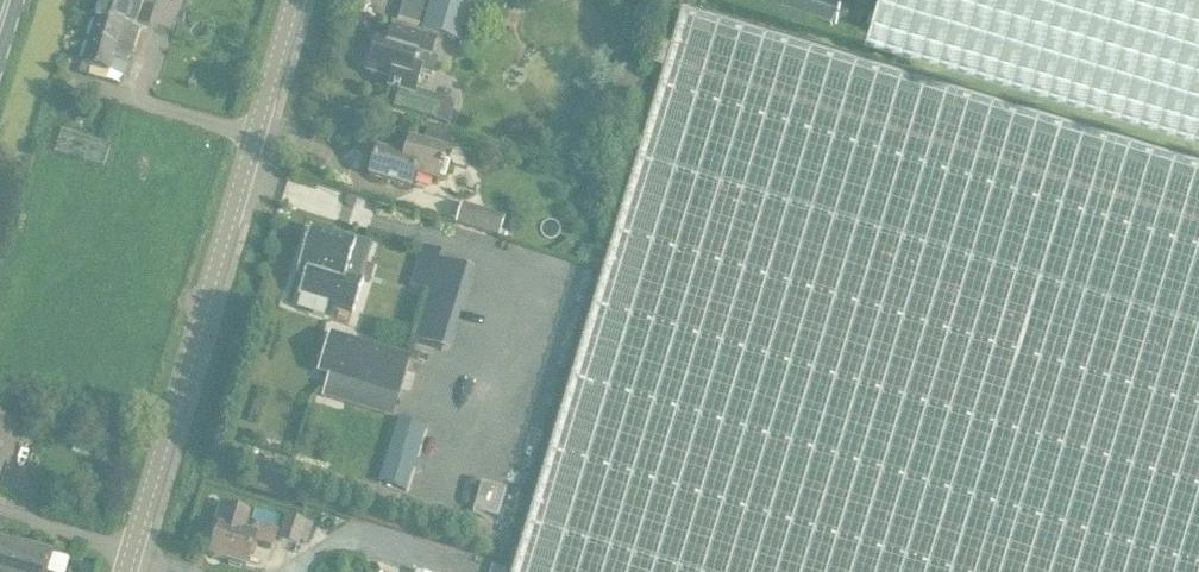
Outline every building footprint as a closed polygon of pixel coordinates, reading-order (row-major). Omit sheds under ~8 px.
[(139,30),(152,34),(162,1),(158,0),(101,0),(94,24),(122,32),(123,26),(139,30)] [(467,0),(433,0),(424,32),(456,41),(467,0)] [(505,0),(475,0),(472,9),(499,17),(505,0)] [(866,31),(1198,130),(1198,0),(875,0),(866,31)] [(518,571),(1198,571),(1198,171),(685,16),(518,571)] [(122,32),(94,24),(81,67),(107,74),(111,62),(128,67),(139,30),(123,26),(122,32)] [(364,74),(387,81),(384,90),(411,98),(419,73),(416,72),(420,59),(428,61),(434,42),(390,28),(384,46),(373,43),(364,74)] [(439,105),(413,98),(408,113),(434,120),(439,105)] [(434,185),(443,155),(450,134),(429,128),(422,148),(408,144),(402,163),(375,154),(368,178),(407,190),(411,177),(434,185)] [(504,219),(461,205),(455,224),(498,238),(504,219)] [(310,229),(297,270),(305,273),(298,296),(353,313),(363,281),(362,280),(373,244),(344,236),(343,241),(311,230),(311,229),(310,229)] [(427,299),(414,342),(442,351),(455,307),(427,299)] [(407,362),(327,337),(315,377),(326,380),(321,399),(389,420),(407,362)] [(401,434),(385,486),(407,492),(424,442),(401,434)] [(270,547),(275,531),(256,525),(253,533),(243,530),(247,515),(220,508),(215,527),(218,528),(209,557),(246,568),(253,542),(270,547)] [(312,524),(285,516),(278,540),(297,546),(298,540),(307,543),(312,524)] [(0,544),(0,571),(48,571),(53,556),(31,549),(29,554),(0,544)]
